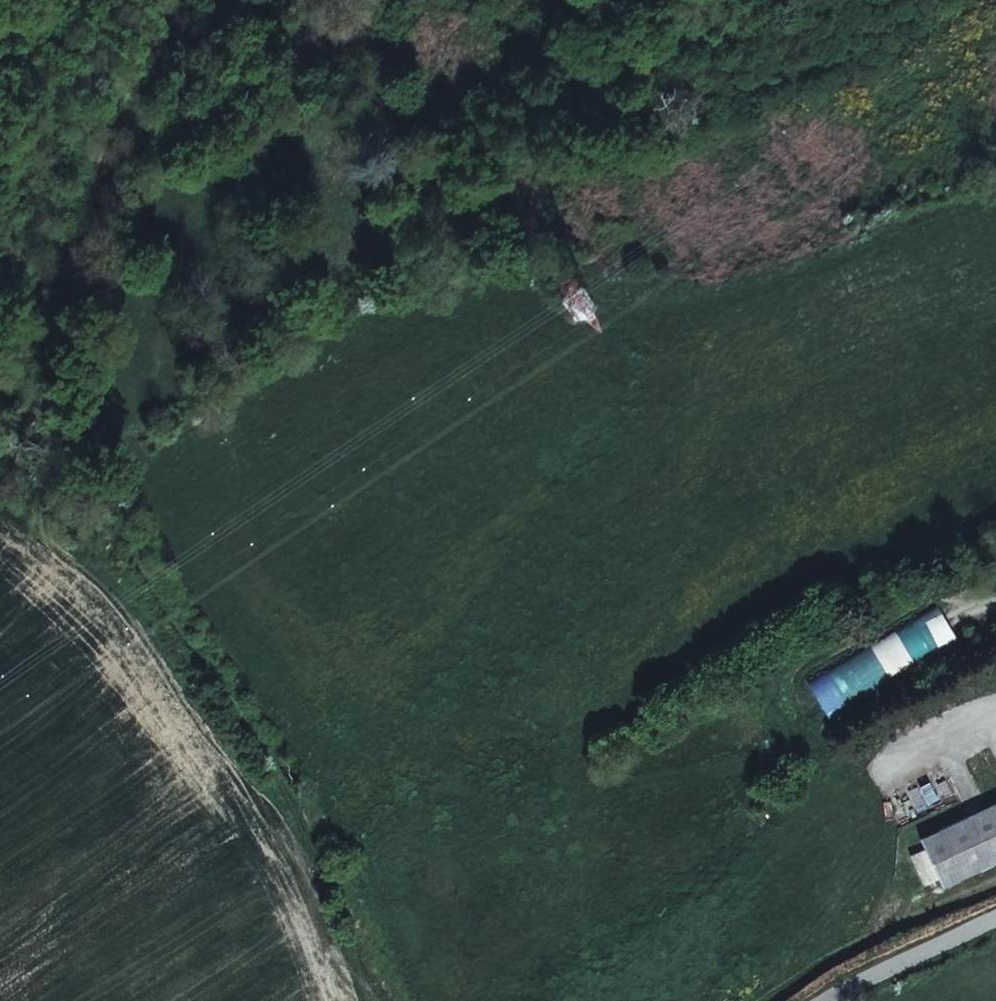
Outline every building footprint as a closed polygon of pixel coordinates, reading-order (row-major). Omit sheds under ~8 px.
[(920,838),(942,886),(995,861),(995,803),(920,838)]
